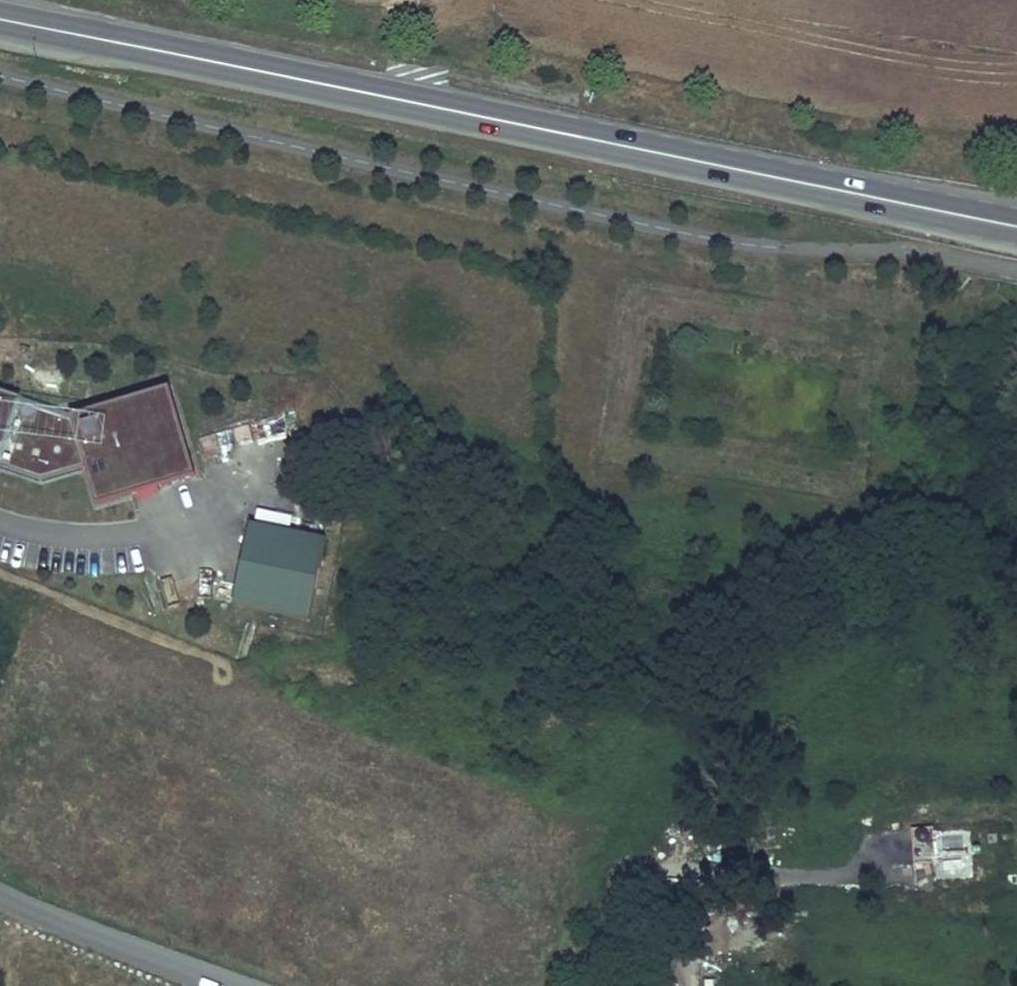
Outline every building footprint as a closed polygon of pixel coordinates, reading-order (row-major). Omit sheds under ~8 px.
[(69,417),(37,427),(0,414),(0,466),(42,480),(87,468),(97,504),(132,495),(196,476),(170,388),(69,417)] [(37,427),(69,417),(0,394),(0,414),(37,427)] [(309,620),(326,539),(250,523),(233,604),(309,620)] [(942,743),(949,748),(953,741),(951,739),(949,741),(945,739),(942,743)] [(745,818),(745,810),(734,811),(734,819),(745,818)] [(916,832),(922,861),(937,858),(931,829),(916,832)]
